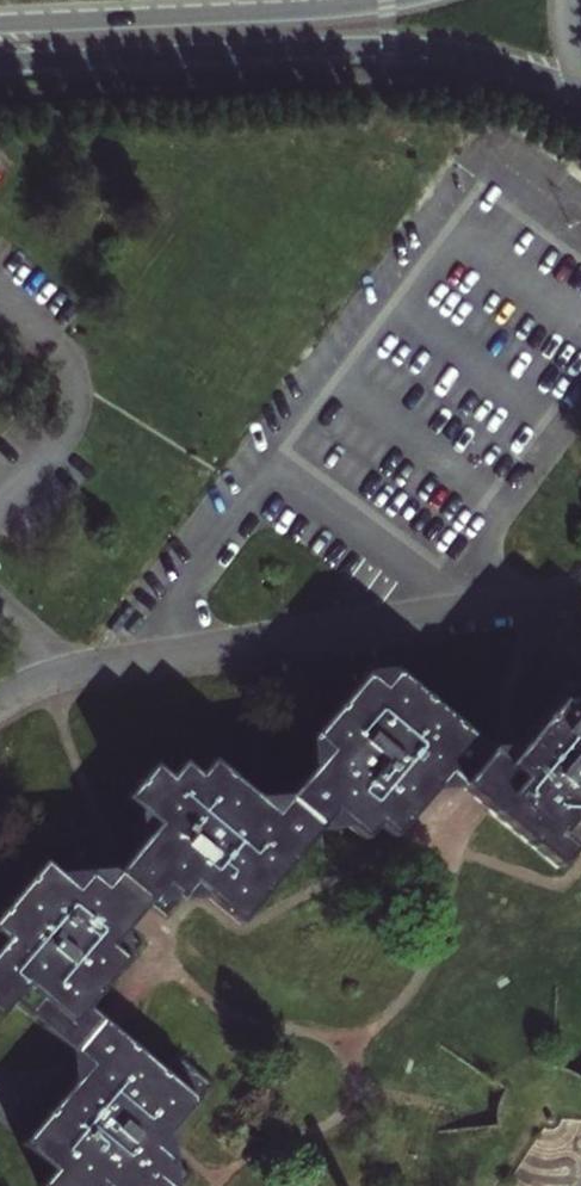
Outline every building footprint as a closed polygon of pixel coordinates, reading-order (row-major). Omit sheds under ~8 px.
[(570,715),(555,702),(501,765),(392,674),(379,688),(364,675),(309,739),(325,753),(272,815),(209,762),(196,778),(181,764),(168,780),(152,767),(124,800),(155,826),(103,888),(88,875),(75,890),(43,863),(0,914),(0,937),(4,941),(0,946),(0,1012),(12,999),(89,1066),(22,1145),(55,1171),(42,1185),(97,1185),(100,1182),(104,1185),(169,1185),(159,1177),(172,1161),(156,1147),(208,1085),(176,1057),(163,1073),(85,1006),(125,959),(109,946),(162,884),(177,897),(191,882),(237,920),(331,812),(361,838),(375,821),(391,835),(445,772),(555,863),(580,833),(580,703),(570,715)]
